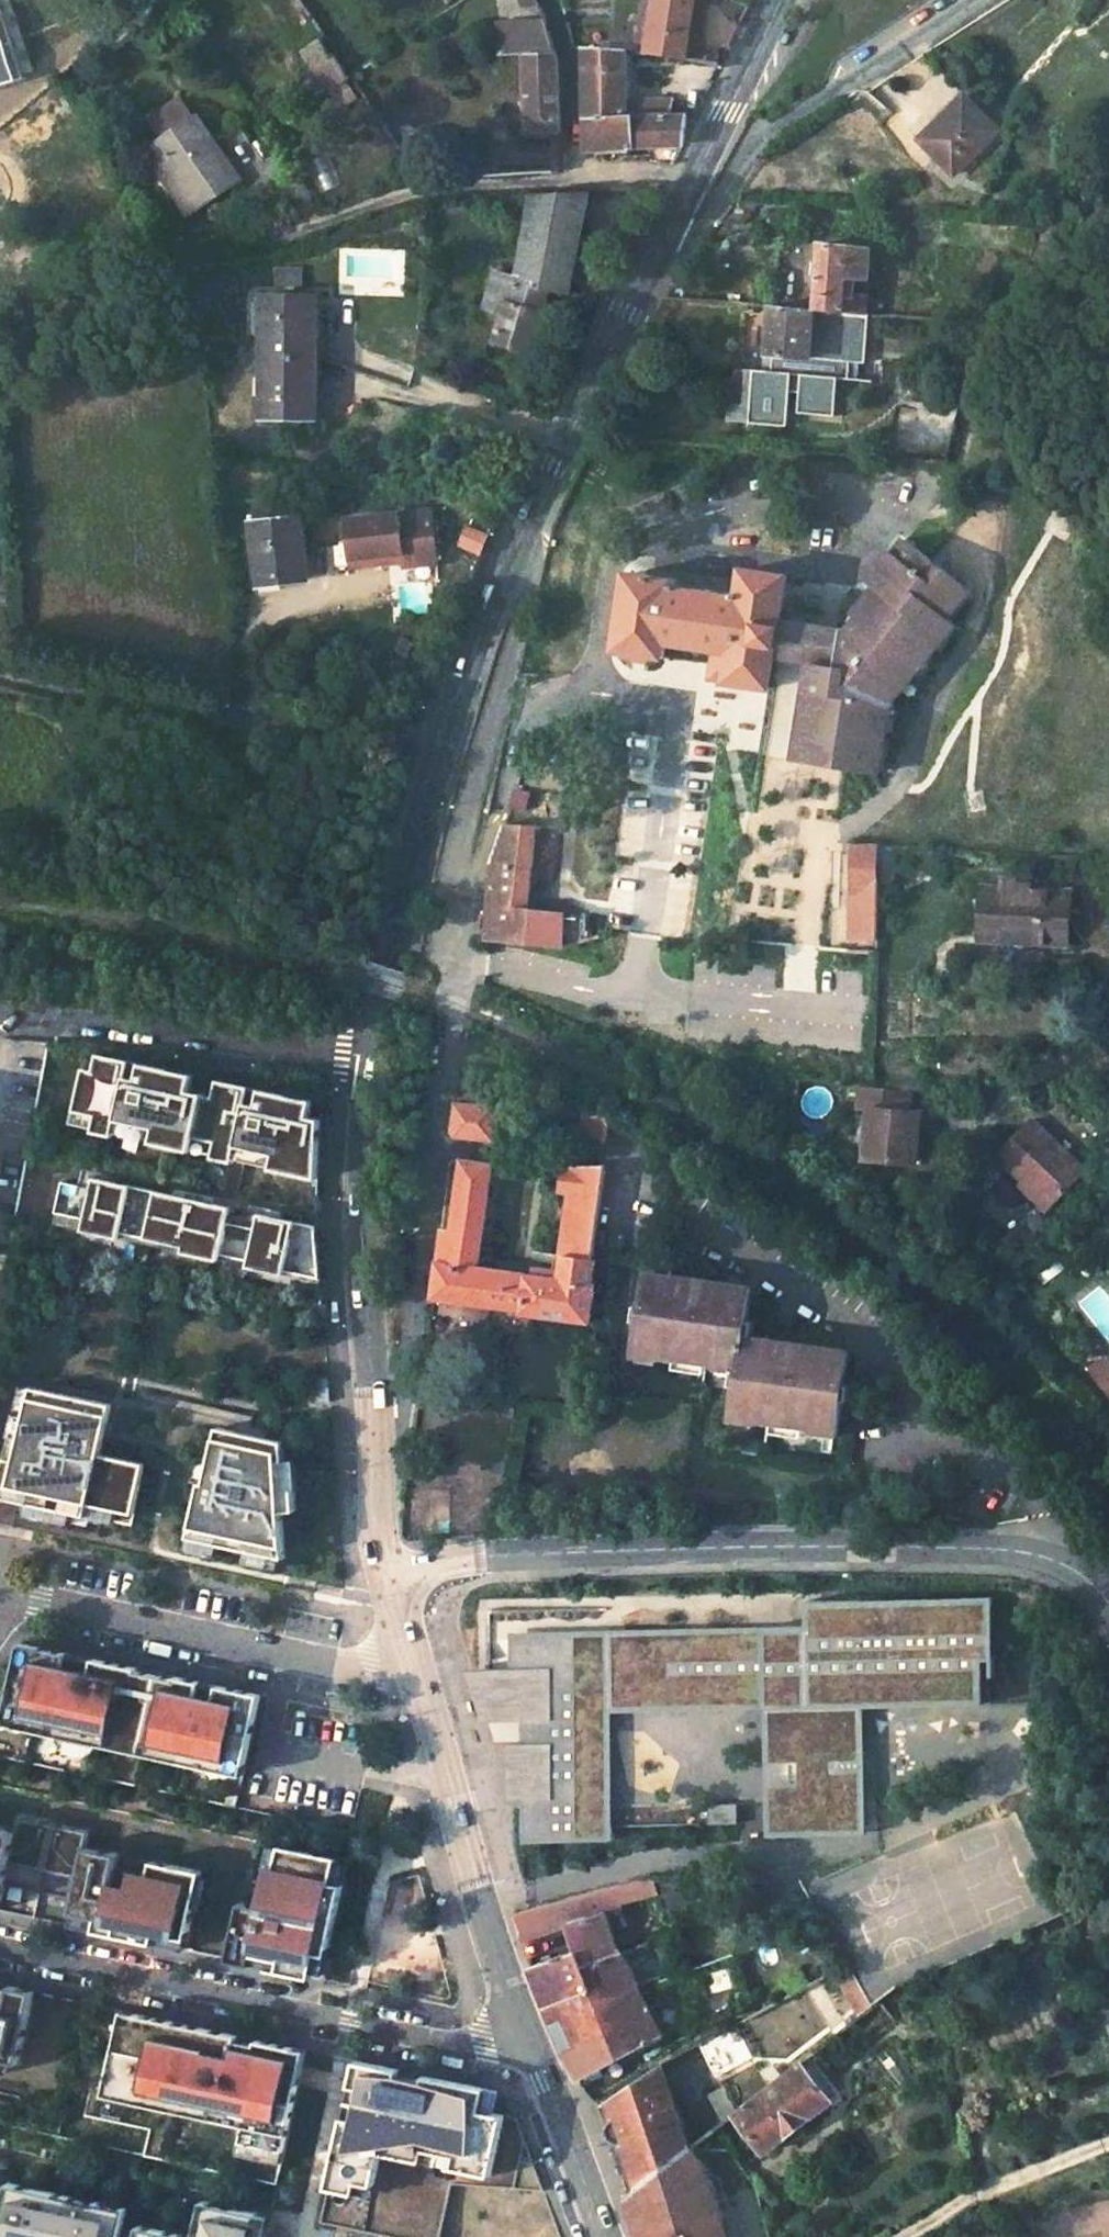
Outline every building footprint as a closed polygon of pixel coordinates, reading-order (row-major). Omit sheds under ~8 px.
[(524,2),(530,131),(561,131),(560,65),(547,21),(539,2),(537,0),(524,2)] [(649,54),(690,61),(700,0),(658,0),(649,54)] [(638,35),(615,33),(614,46),(625,46),(626,49),(636,51),(638,35)] [(614,46),(586,45),(585,49),(586,119),(626,118),(626,101),(625,46),(614,46)] [(331,86),(344,107),(360,96),(347,76),(331,86)] [(998,130),(965,94),(933,124),(936,126),(919,141),(951,174),(998,130)] [(659,100),(626,101),(626,118),(658,118),(659,100)] [(689,101),(659,100),(658,118),(687,117),(689,101)] [(169,161),(204,213),(245,185),(237,172),(229,177),(221,165),(229,160),(201,118),(198,120),(186,101),(152,124),(164,142),(159,146),(169,161)] [(626,118),(586,119),(587,151),(683,146),(687,117),(658,118),(626,118)] [(933,124),(931,122),(916,136),(919,141),(936,126),(933,124)] [(426,145),(406,156),(415,170),(435,158),(426,145)] [(204,213),(169,161),(157,169),(192,221),(204,213)] [(291,182),(310,213),(326,203),(305,172),(291,182)] [(589,193),(537,194),(519,292),(511,290),(507,302),(503,301),(489,346),(529,359),(551,296),(569,299),(589,193)] [(869,251),(822,247),(817,312),(860,316),(868,317),(870,297),(857,296),(860,279),(866,279),(869,251)] [(316,284),(263,285),(265,405),(317,406),(316,284)] [(324,284),(316,284),(317,406),(325,405),(324,284)] [(817,312),(775,309),(771,355),(776,355),(813,358),(817,312)] [(813,358),(776,355),(775,372),(756,370),(752,423),(789,426),(792,392),(802,393),(800,413),(836,415),(841,361),(856,362),(860,316),(817,312),(813,358)] [(752,423),(756,370),(746,369),(742,422),(752,423)] [(427,513),(352,520),(357,568),(399,564),(399,559),(432,555),(427,513)] [(306,521),(255,526),(261,584),(311,580),(306,521)] [(903,695),(959,626),(950,620),(973,592),(909,541),(897,555),(899,557),(877,584),(885,591),(852,631),(814,625),(812,635),(787,631),(781,663),(818,669),(813,696),(819,697),(807,766),(881,778),(893,709),(898,710),(907,698),(903,695)] [(399,559),(399,564),(400,569),(433,566),(432,555),(399,559)] [(677,584),(631,576),(619,649),(633,651),(632,657),(661,661),(661,657),(669,658),(672,645),(721,653),(716,679),(731,681),(731,684),(777,691),(781,663),(787,631),(812,635),(814,625),(820,582),(746,570),(743,594),(737,592),(737,597),(676,588),(677,584)] [(543,823),(508,820),(492,863),(487,938),(567,943),(591,939),(595,913),(571,909),(570,914),(534,911),(537,882),(541,883),(543,879),(543,870),(538,869),(543,823)] [(888,848),(861,846),(859,892),(886,894),(888,848)] [(1080,892),(992,889),(990,942),(1078,945),(1080,892)] [(886,894),(859,892),(856,940),(884,941),(886,894)] [(53,1143),(301,1184),(316,1096),(68,1055),(53,1143)] [(868,1112),(865,1161),(916,1164),(919,1115),(908,1114),(909,1092),(858,1088),(856,1112),(868,1112)] [(501,1107),(459,1104),(457,1123),(455,1136),(497,1140),(501,1107)] [(614,1116),(591,1114),(587,1137),(612,1139),(613,1131),(614,1116)] [(1034,1119),(998,1153),(1011,1167),(1035,1191),(1039,1187),(1055,1204),(1087,1172),(1034,1119)] [(456,1230),(444,1227),(436,1298),(522,1309),(521,1314),(590,1324),(597,1285),(593,1284),(597,1259),(595,1258),(608,1170),(569,1168),(565,1194),(574,1195),(563,1270),(562,1279),(534,1275),(480,1268),(494,1164),(465,1159),(456,1230)] [(1011,1167),(1006,1171),(1048,1212),(1055,1204),(1039,1187),(1035,1191),(1011,1167)] [(58,1184),(52,1217),(82,1222),(80,1236),(228,1261),(230,1245),(258,1249),(254,1271),(299,1279),(310,1219),(254,1209),(252,1222),(246,1221),(249,1204),(85,1176),(83,1188),(58,1184)] [(563,1270),(536,1266),(534,1275),(562,1279),(563,1270)] [(753,1291),(650,1275),(638,1356),(659,1359),(658,1364),(719,1375),(720,1369),(740,1372),(732,1419),(754,1422),(753,1427),(816,1438),(817,1432),(839,1436),(850,1355),(746,1339),(753,1291)] [(136,1521),(143,1483),(116,1477),(129,1409),(19,1388),(0,1484),(0,1495),(136,1521)] [(219,1436),(198,1546),(302,1567),(297,1457),(219,1436)] [(845,1701),(844,1661),(937,1658),(938,1703),(988,1701),(987,1672),(999,1671),(997,1601),(867,1606),(867,1597),(826,1598),(827,1631),(736,1634),(736,1644),(527,1649),(527,1667),(537,1667),(538,1742),(529,1742),(515,1742),(517,1798),(531,1798),(532,1798),(533,1827),(582,1826),(620,1825),(618,1711),(617,1665),(674,1663),(675,1710),(781,1707),(782,1765),(773,1765),(774,1834),(822,1833),(822,1825),(873,1824),(870,1704),(869,1700),(845,1701)] [(827,1631),(826,1598),(812,1599),(813,1624),(516,1631),(516,1667),(527,1667),(527,1649),(736,1644),(736,1634),(827,1631)] [(139,1668),(21,1642),(3,1723),(143,1753),(160,1675),(138,1670),(139,1668)] [(938,1703),(937,1658),(844,1661),(845,1701),(869,1700),(870,1704),(938,1703)] [(675,1710),(674,1663),(617,1665),(618,1711),(675,1710)] [(538,1742),(537,1667),(527,1667),(516,1667),(473,1668),(489,1720),(528,1719),(529,1742),(538,1742)] [(176,1678),(160,1675),(143,1753),(245,1774),(262,1694),(176,1676),(176,1678)] [(782,1765),(781,1707),(771,1707),(773,1765),(782,1765)] [(620,1838),(620,1825),(582,1826),(533,1827),(532,1798),(531,1798),(531,1841),(620,1838)] [(739,1822),(739,1801),(710,1802),(710,1822),(739,1822)] [(2,1900),(6,1884),(74,1899),(70,1915),(98,1921),(96,1931),(154,1944),(156,1934),(188,1940),(194,1909),(201,1878),(202,1873),(152,1862),(149,1878),(115,1871),(118,1855),(86,1848),(90,1832),(18,1816),(15,1832),(0,1829),(0,1900),(2,1900)] [(873,1832),(873,1824),(822,1825),(822,1833),(873,1832)] [(281,1845),(273,1843),(268,1869),(276,1871),(281,1845)] [(338,1858),(281,1845),(276,1871),(272,1870),(264,1907),(242,1903),(229,1960),(279,1971),(281,1960),(314,1967),(317,1954),(328,1956),(342,1890),(332,1888),(337,1863),(338,1858)] [(152,1862),(118,1855),(115,1871),(149,1878),(152,1862)] [(348,1865),(337,1863),(332,1888),(342,1890),(348,1865)] [(663,1898),(659,1876),(519,1914),(517,1916),(524,1940),(571,1928),(579,1954),(532,1969),(544,1997),(547,2008),(594,1993),(587,1970),(621,1958),(614,1946),(608,1919),(628,1913),(627,1908),(663,1898)] [(211,1880),(201,1878),(194,1909),(204,1911),(211,1880)] [(70,1915),(68,1925),(96,1931),(98,1921),(70,1915)] [(188,1940),(156,1934),(154,1944),(185,1950),(188,1940)] [(328,1956),(317,1954),(314,1967),(325,1969),(328,1956)] [(639,1990),(621,1958),(587,1970),(594,1993),(547,2008),(558,2043),(565,2058),(614,2033),(603,2005),(639,1990)] [(314,1967),(281,1960),(279,1971),(312,1978),(314,1967)] [(4,2012),(10,1986),(0,1983),(0,2011),(4,2012)] [(8,2061),(19,2063),(35,1991),(10,1986),(4,2012),(0,2011),(0,2059),(8,2061)] [(675,2058),(639,1990),(603,2005),(614,2033),(565,2058),(577,2082),(630,2054),(640,2080),(648,2075),(675,2058)] [(895,2024),(879,2001),(814,2052),(831,2076),(895,2024)] [(239,2035),(123,2010),(105,2095),(246,2125),(243,2141),(285,2150),(307,2050),(258,2039),(256,2046),(237,2042),(239,2035)] [(258,2039),(239,2035),(237,2042),(256,2046),(258,2039)] [(0,2059),(0,2070),(6,2072),(8,2061),(0,2059)] [(498,2091),(356,2060),(328,2188),(373,2197),(382,2153),(491,2177),(504,2116),(493,2114),(498,2091)] [(830,2104),(799,2063),(766,2089),(734,2114),(766,2152),(830,2104)] [(686,2151),(648,2075),(640,2080),(600,2109),(610,2129),(606,2135),(605,2142),(610,2147),(618,2149),(636,2189),(686,2151)] [(628,2195),(643,2236),(724,2236),(709,2182),(686,2151),(636,2189),(628,2195)] [(10,2182),(0,2230),(0,2236),(122,2236),(128,2208),(10,2182)] [(203,2201),(196,2236),(141,2225),(138,2236),(267,2236),(271,2216),(203,2201)]
